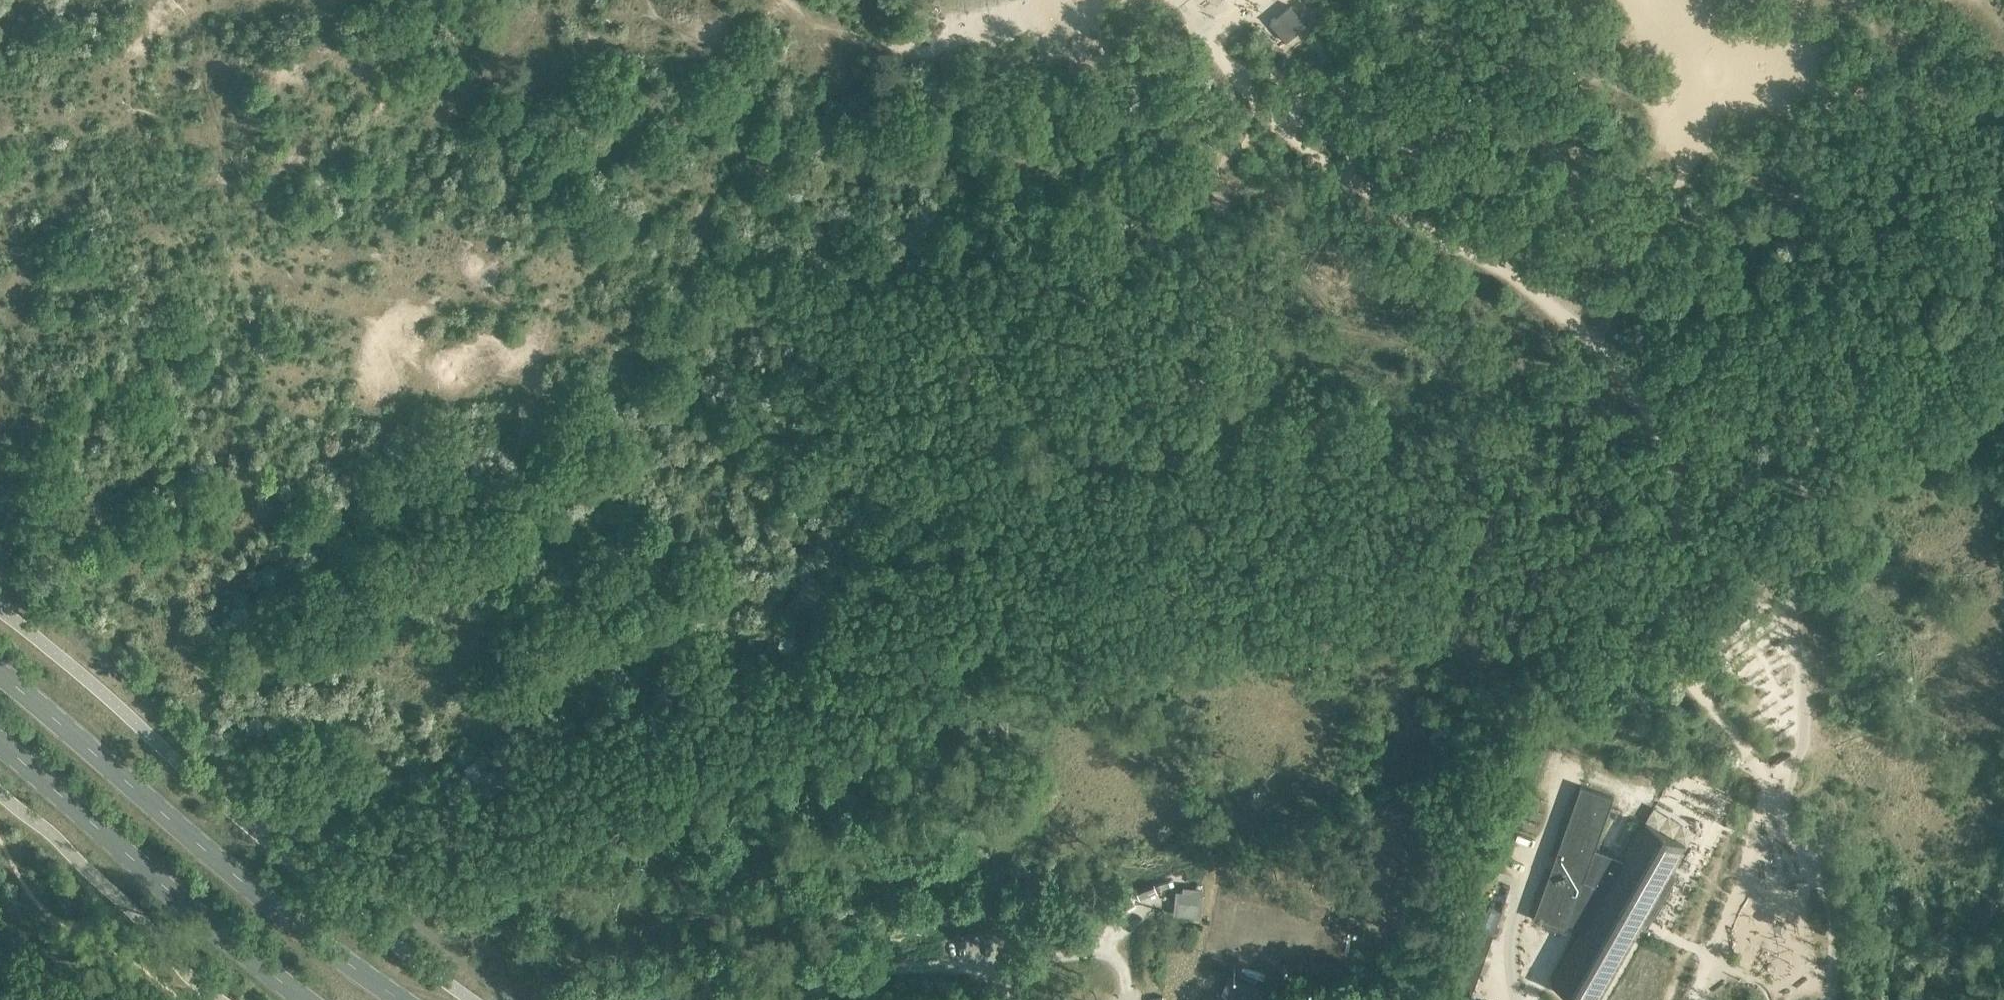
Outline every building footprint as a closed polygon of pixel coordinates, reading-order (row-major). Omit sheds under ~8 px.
[(1307,27),(1290,6),(1269,23),(1285,44),(1307,27)] [(1533,919),(1566,931),(1568,923),(1575,925),(1576,921),(1587,925),(1552,985),(1578,999),(1596,999),(1640,924),(1643,926),(1675,871),(1671,868),(1685,844),(1645,821),(1623,859),(1595,849),(1613,797),(1581,785),(1533,919)] [(1177,885),(1176,914),(1202,915),(1203,886),(1177,885)] [(1461,984),(1473,988),(1502,909),(1488,904),(1487,905),(1489,906),(1462,981),(1461,983),(1460,982),(1460,983),(1461,984)] [(1263,983),(1227,973),(1220,999),(1259,999),(1263,983)]
